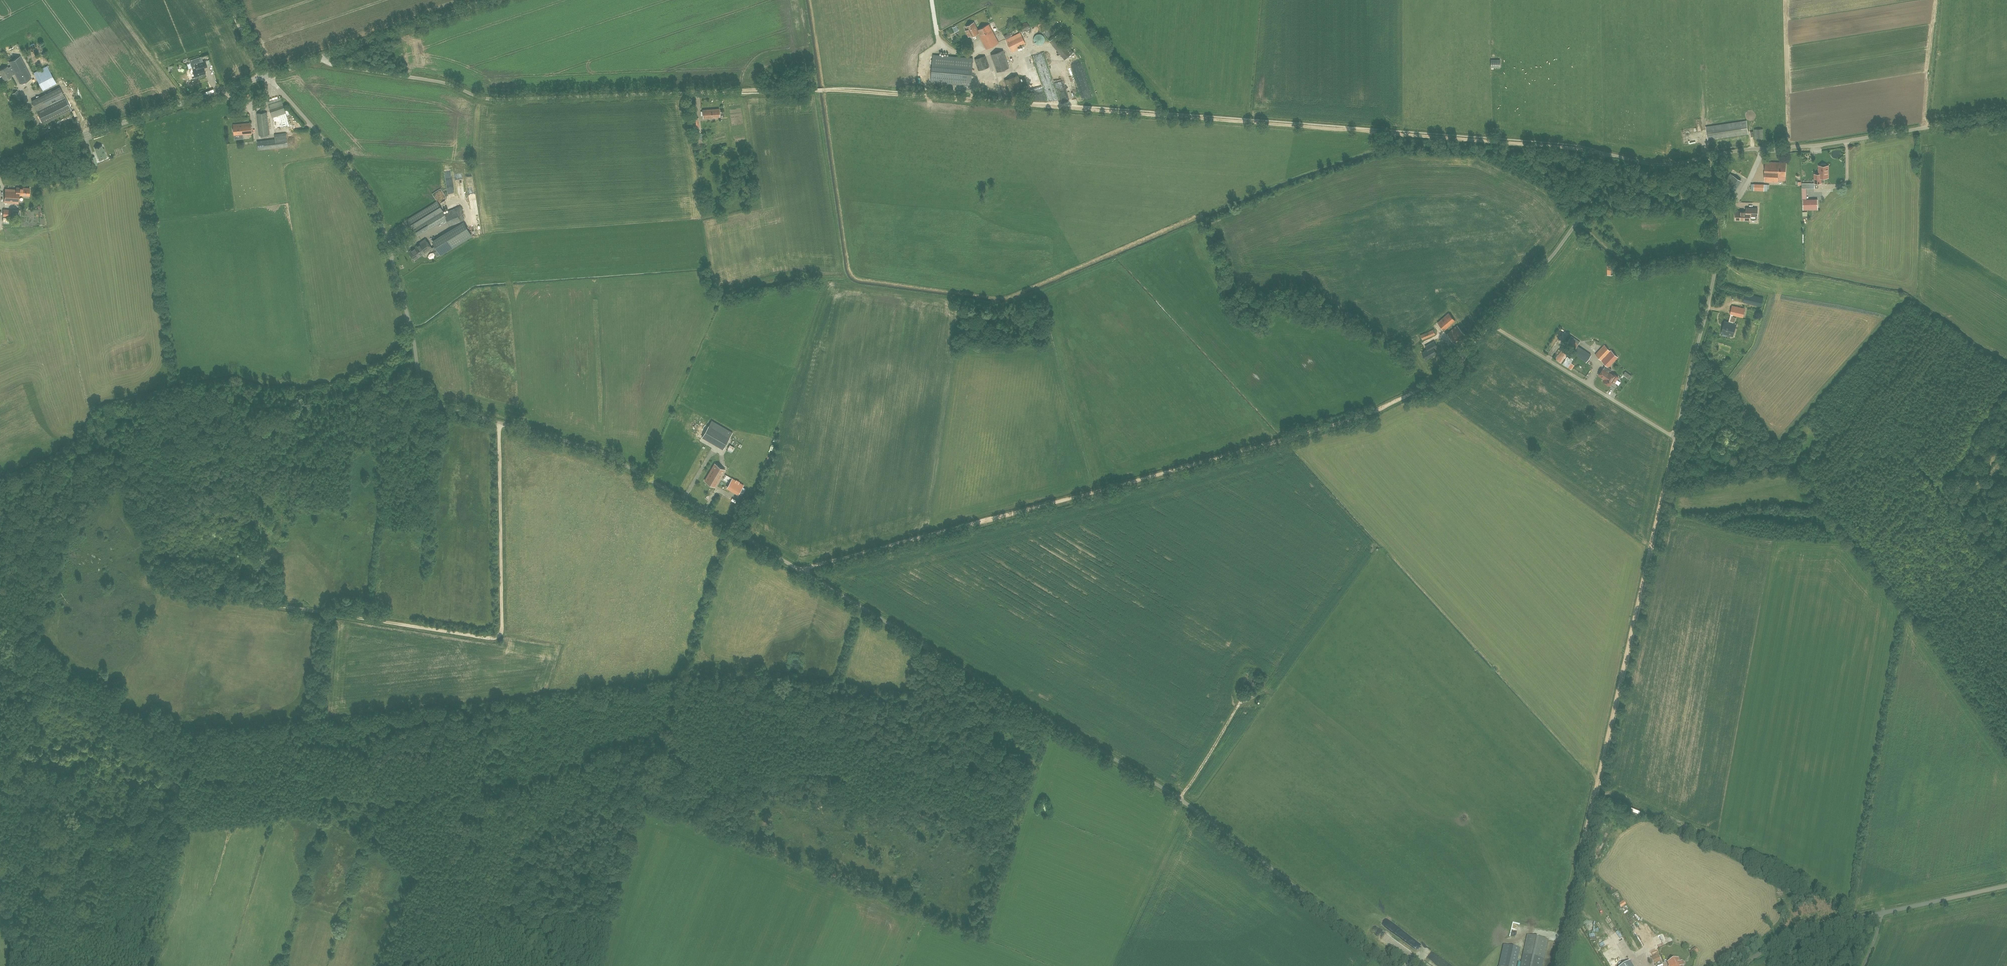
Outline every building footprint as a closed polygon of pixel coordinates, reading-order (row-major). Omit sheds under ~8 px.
[(981,31),(979,28),(977,29),(974,22),(966,26),(968,29),(966,30),(968,36),(970,35),(971,36),(978,33),(981,31)] [(1020,32),(1030,27),(1027,22),(1018,28),(1020,32)] [(981,31),(978,33),(986,49),(998,42),(989,24),(979,28),(981,31)] [(1011,50),(1025,43),(1021,35),(1007,42),(1011,50)] [(1035,36),(1036,45),(1045,44),(1045,35),(1035,36)] [(193,57),(192,55),(190,48),(179,52),(181,59),(187,57),(188,59),(193,57)] [(971,85),(972,71),(973,58),(933,54),(932,68),(931,81),(971,85)] [(9,70),(7,67),(0,70),(0,71),(4,80),(12,76),(11,75),(15,73),(20,83),(31,78),(20,57),(9,62),(13,68),(9,70)] [(193,69),(189,71),(192,79),(203,75),(205,75),(206,74),(205,72),(204,68),(207,67),(205,61),(203,62),(201,57),(190,61),(193,69)] [(1014,62),(984,59),(982,86),(1008,88),(1008,79),(1012,79),(1014,62)] [(43,90),(56,83),(47,66),(34,73),(43,90)] [(1055,91),(1053,86),(1050,87),(1048,81),(1046,82),(1050,92),(1051,92),(1050,90),(1052,89),(1052,92),(1055,91)] [(32,101),(43,124),(71,110),(60,87),(32,101)] [(18,101),(22,99),(17,91),(13,93),(18,101)] [(273,117),(286,113),(282,100),(269,105),(273,117)] [(703,118),(720,117),(719,108),(703,109),(703,118)] [(259,136),(269,134),(267,112),(257,113),(259,136)] [(1708,140),(1748,134),(1746,121),(1706,127),(1708,140)] [(244,139),(243,134),(252,133),(251,123),(233,125),(234,129),(233,129),(233,131),(234,131),(234,135),(235,140),(244,139)] [(1755,138),(1764,138),(1763,128),(1754,129),(1755,138)] [(258,150),(288,146),(286,134),(274,135),(275,139),(257,141),(258,150)] [(102,160),(102,159),(106,157),(104,149),(103,149),(102,146),(95,148),(99,161),(102,160)] [(1778,176),(1786,176),(1786,163),(1765,162),(1764,181),(1775,182),(1778,182),(1778,176)] [(1828,166),(1826,166),(1825,165),(1825,164),(1822,164),(1822,165),(1822,166),(1819,166),(1819,174),(1815,174),(1815,183),(1821,183),(1821,178),(1828,178),(1828,166)] [(83,171),(74,174),(76,180),(86,177),(84,171),(83,171)] [(1741,180),(1733,175),(1727,185),(1735,190),(1741,180)] [(19,187),(19,190),(5,189),(5,202),(19,203),(19,195),(29,195),(30,188),(19,187)] [(1818,209),(1818,198),(1803,198),(1803,209),(1818,209)] [(438,201),(408,219),(418,236),(447,218),(448,222),(450,226),(465,220),(462,214),(464,213),(463,211),(465,211),(464,208),(462,209),(461,206),(444,213),(438,201)] [(1758,208),(1748,208),(1747,208),(1747,209),(1747,211),(1746,211),(1744,211),(1744,212),(1742,212),(1742,211),(1736,211),(1736,218),(1736,219),(1736,220),(1740,220),(1750,220),(1750,219),(1757,220),(1757,215),(1758,215),(1758,208)] [(463,215),(470,226),(477,221),(470,211),(463,215)] [(441,254),(471,236),(465,227),(446,239),(444,235),(440,237),(432,242),(441,254)] [(416,247),(422,255),(432,248),(425,239),(416,246),(416,247)] [(414,260),(422,255),(416,247),(408,252),(414,260)] [(1731,314),(1729,322),(1734,323),(1734,322),(1735,322),(1736,317),(1733,316),(1733,315),(1743,317),(1745,309),(1745,308),(1736,306),(1732,306),(1730,314),(1731,314)] [(1444,330),(1455,321),(1449,313),(1437,323),(1444,330)] [(1734,323),(1729,322),(1725,320),(1721,335),(1727,337),(1727,336),(1727,335),(1731,336),(1734,323)] [(1743,323),(1738,341),(1743,343),(1748,324),(1743,323)] [(1458,346),(1468,338),(1457,325),(1447,334),(1458,346)] [(1586,362),(1591,355),(1577,345),(1580,342),(1571,336),(1566,343),(1574,349),(1572,353),(1586,362)] [(1433,348),(1437,346),(1434,341),(1425,346),(1427,349),(1422,352),(1425,359),(1436,353),(1433,348)] [(1608,367),(1618,357),(1611,350),(1610,351),(1604,345),(1595,354),(1608,367)] [(1561,363),(1567,355),(1561,351),(1556,359),(1561,363)] [(1568,368),(1571,370),(1574,365),(1571,363),(1573,360),(1567,356),(1564,361),(1562,364),(1568,368)] [(1608,367),(1605,371),(1603,369),(1601,371),(1600,371),(1598,373),(1599,374),(1598,375),(1604,379),(1603,381),(1609,385),(1612,381),(1614,383),(1618,377),(1613,373),(1613,374),(1609,372),(1611,369),(1608,367)] [(733,433),(711,421),(702,437),(723,449),(733,433)] [(756,443),(755,446),(758,447),(757,450),(762,452),(764,446),(756,443)] [(748,458),(758,463),(762,456),(743,447),(738,457),(744,460),(745,457),(748,459),(748,458)] [(715,464),(705,481),(715,487),(725,470),(715,464)] [(738,494),(744,485),(739,483),(738,484),(735,482),(736,481),(732,478),(727,487),(738,494)] [(1521,965),(1542,965),(1548,939),(1527,935),(1521,965)] [(1651,938),(1653,941),(1656,943),(1659,940),(1654,935),(1651,938)] [(1520,948),(1507,945),(1502,965),(1516,965),(1520,948)] [(1668,962),(1669,965),(1682,965),(1684,965),(1682,960),(1680,961),(1678,957),(1668,962)]
